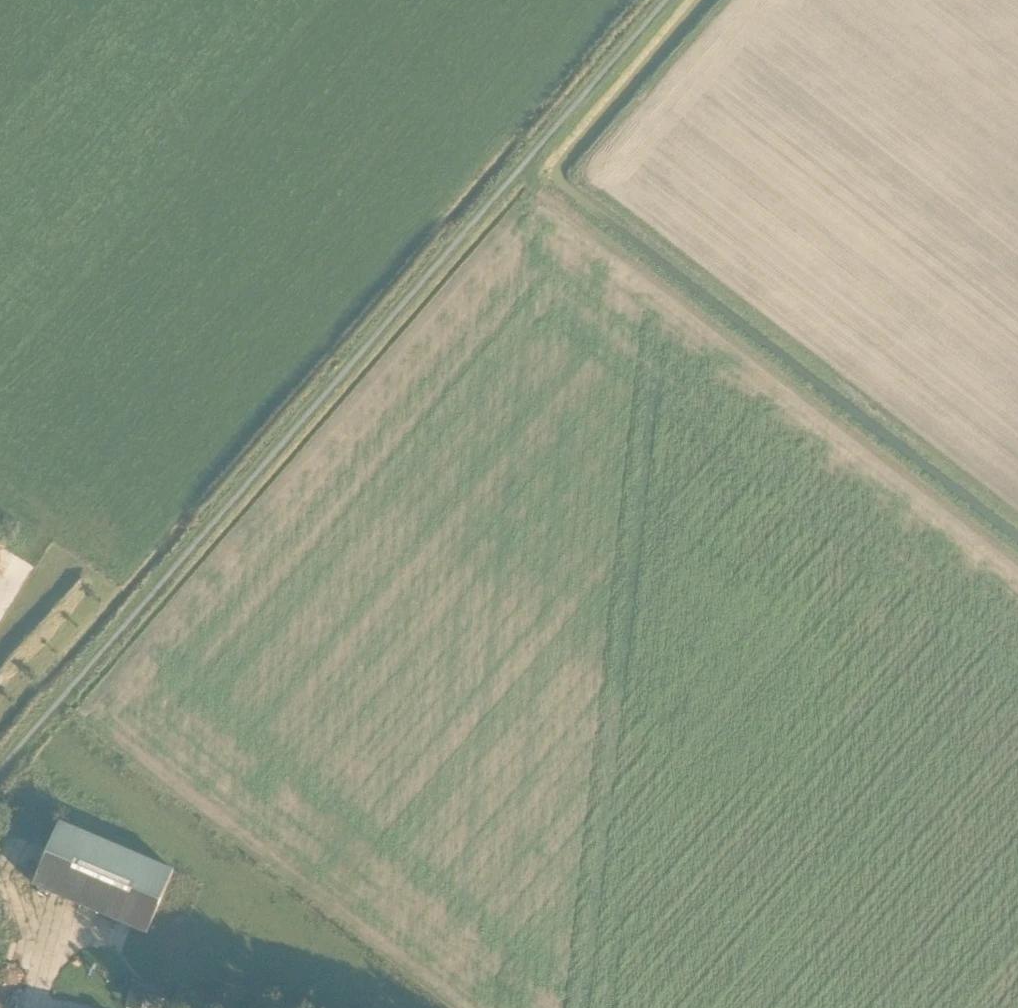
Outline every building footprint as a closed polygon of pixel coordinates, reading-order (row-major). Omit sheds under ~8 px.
[(148,933),(175,870),(61,822),(35,884),(148,933)]
